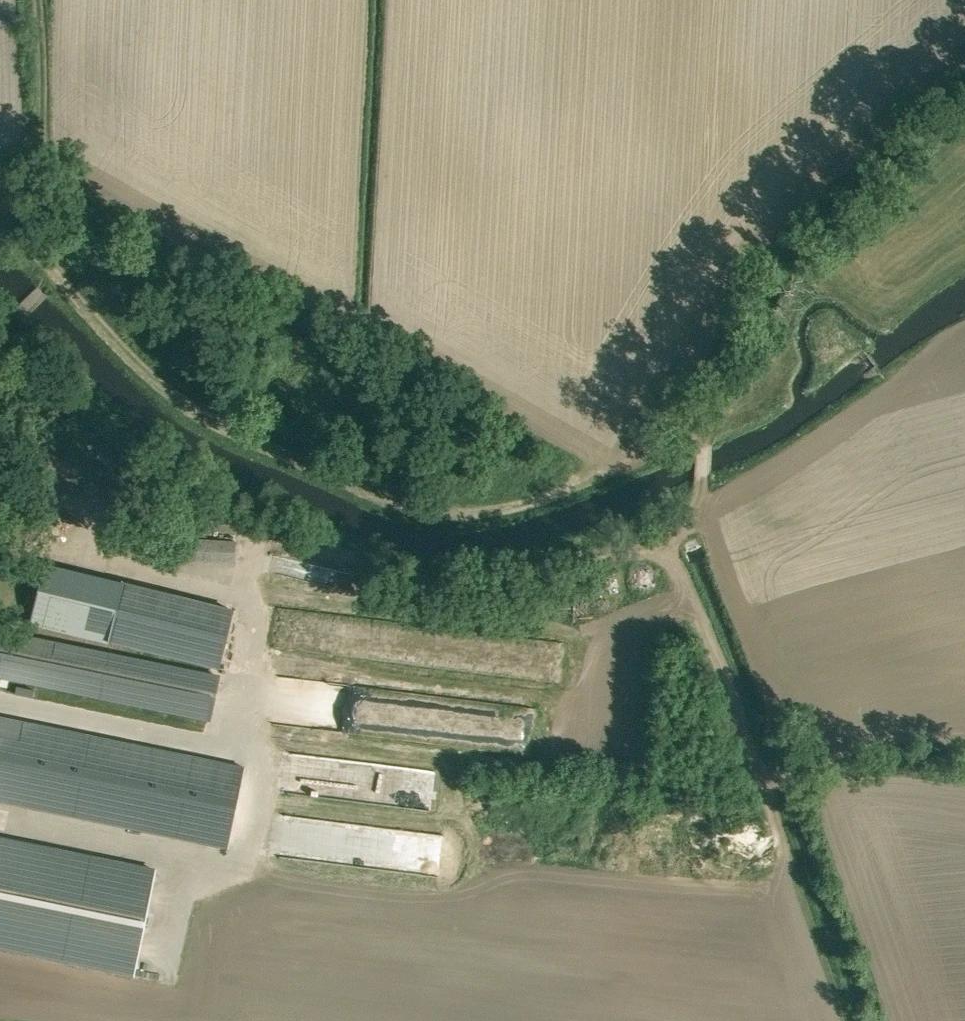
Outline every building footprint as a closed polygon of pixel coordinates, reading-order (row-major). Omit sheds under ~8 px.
[(145,557),(196,560),(235,563),(236,541),(148,535),(145,557)] [(120,596),(123,582),(44,563),(30,622),(220,668),(231,621),(153,601),(152,604),(120,596)] [(220,674),(2,629),(0,640),(0,675),(211,719),(220,674)] [(290,720),(416,729),(418,702),(281,692),(280,705),(291,706),(290,720)] [(0,715),(0,800),(229,846),(245,765),(0,715)] [(296,785),(320,785),(320,755),(296,755),(296,785)] [(342,765),(336,779),(364,792),(374,771),(358,763),(354,771),(342,765)] [(135,974),(156,867),(0,835),(0,950),(134,977),(135,974)]
